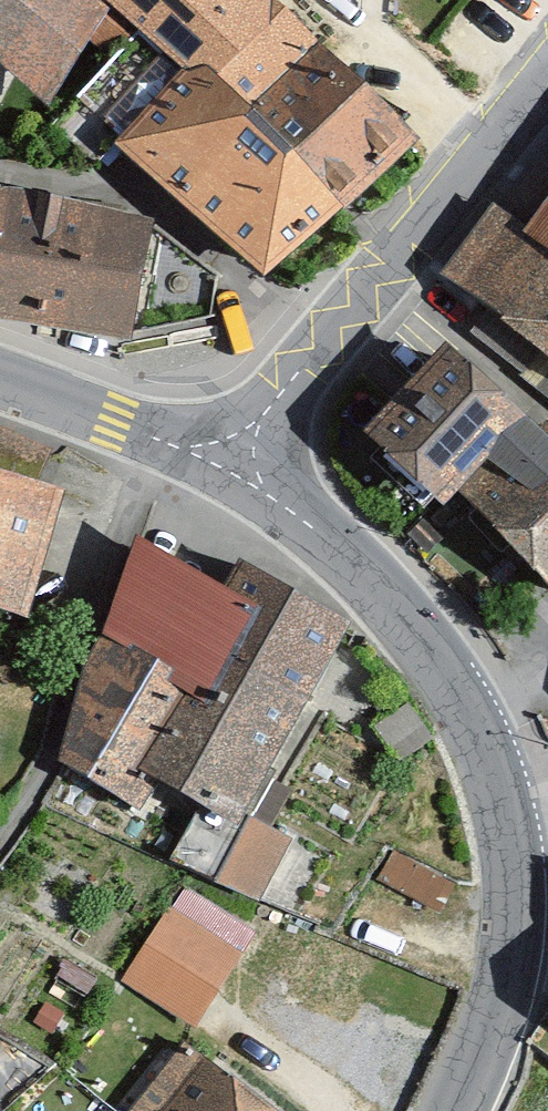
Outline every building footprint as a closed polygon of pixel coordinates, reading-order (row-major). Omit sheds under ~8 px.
[(47,109),(89,44),(112,62),(82,99),(123,136),(115,149),(263,280),(420,144),(274,0),(0,0),(0,69),(47,109)] [(130,341),(154,227),(0,197),(0,319),(130,341)] [(518,239),(547,263),(547,202),(518,239)] [(437,287),(547,365),(547,263),(518,239),(481,215),(437,287)] [(373,446),(547,584),(547,417),(521,437),(441,371),(373,446)] [(0,477),(0,605),(23,612),(60,495),(0,477)] [(339,619),(231,564),(213,599),(128,557),(58,774),(130,814),(145,780),(236,831),(339,619)] [(247,960),(159,912),(113,998),(201,1046),(247,960)] [(372,967),(315,940),(288,998),(345,1025),(372,967)] [(163,1110),(257,1110),(199,1065),(163,1110)]
